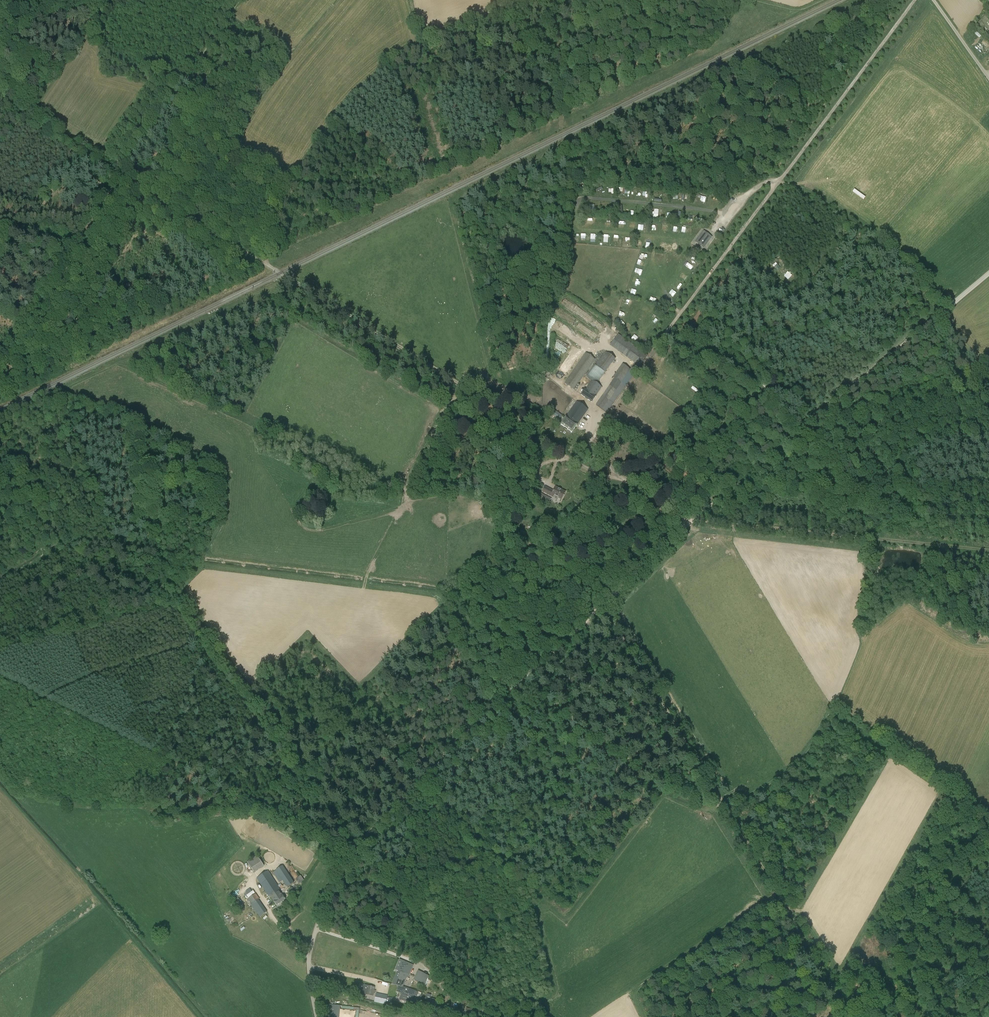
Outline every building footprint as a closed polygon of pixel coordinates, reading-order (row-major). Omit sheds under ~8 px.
[(711,238),(704,232),(697,241),(704,247),(711,238)] [(614,340),(610,346),(639,367),(648,356),(618,335),(614,340)] [(602,387),(597,383),(615,359),(605,351),(595,365),(586,376),(592,380),(581,394),(592,402),(596,396),(602,387)] [(586,353),(564,383),(574,390),(595,360),(586,353)] [(568,371),(570,373),(579,361),(577,360),(568,371)] [(619,382),(619,383),(612,378),(608,384),(613,387),(612,389),(609,387),(603,394),(605,395),(604,397),(602,396),(596,405),(607,413),(626,385),(624,384),(624,385),(621,383),(630,370),(622,364),(613,377),(619,382)] [(588,409),(577,401),(565,418),(560,425),(572,432),(575,427),(588,409)] [(562,416),(554,410),(554,411),(553,411),(552,414),(560,419),(562,416)] [(545,486),(542,491),(553,497),(554,496),(562,500),(565,492),(556,487),(554,491),(545,486)] [(550,501),(551,499),(539,492),(538,496),(537,497),(549,504),(550,501)] [(479,503),(485,509),(488,506),(482,500),(479,503)] [(264,866),(257,856),(247,862),(254,873),(264,866)] [(275,871),(287,887),(294,883),(283,866),(275,871)] [(276,906),(285,900),(279,891),(280,890),(279,888),(282,885),(280,882),(276,884),(268,871),(257,878),(269,897),(271,897),(276,906)] [(299,877),(296,879),(299,885),(304,881),(300,876),(299,877)] [(248,899),(260,917),(261,916),(267,912),(258,899),(259,899),(256,894),(248,899)] [(242,902),(238,897),(230,904),(234,909),(242,902)] [(411,969),(400,965),(398,971),(401,972),(403,973),(403,972),(404,973),(405,971),(410,973),(411,969)] [(396,986),(398,986),(398,987),(399,988),(399,987),(403,988),(403,987),(408,974),(409,975),(410,973),(405,971),(404,973),(403,972),(403,973),(401,972),(396,986)] [(416,974),(413,980),(427,986),(429,982),(427,980),(427,979),(416,974)] [(367,985),(365,995),(373,996),(375,987),(367,985)] [(418,992),(416,991),(410,989),(403,987),(403,988),(399,987),(399,988),(398,987),(396,992),(413,998),(414,996),(417,996),(418,992)] [(332,1005),(333,993),(331,993),(329,1005),(328,1005),(327,1016),(339,1016),(340,1006),(332,1005)] [(376,993),(375,997),(374,1002),(386,1004),(387,999),(387,996),(376,993)] [(466,1008),(465,1014),(474,1016),(476,1011),(474,1010),(473,1009),(466,1008)]
